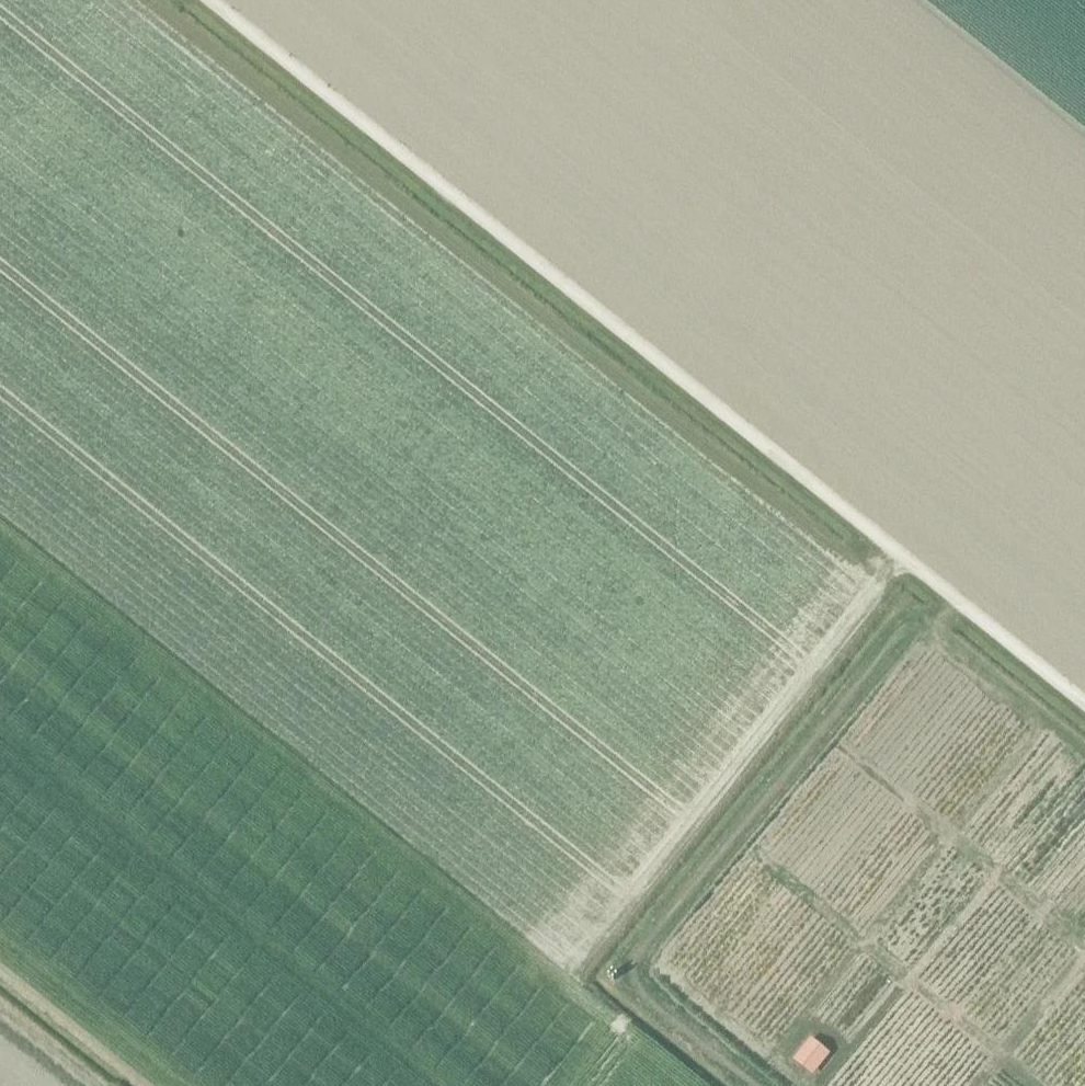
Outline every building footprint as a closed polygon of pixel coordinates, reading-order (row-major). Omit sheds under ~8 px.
[(823,1073),(842,1048),(818,1030),(799,1054),(823,1073)]
